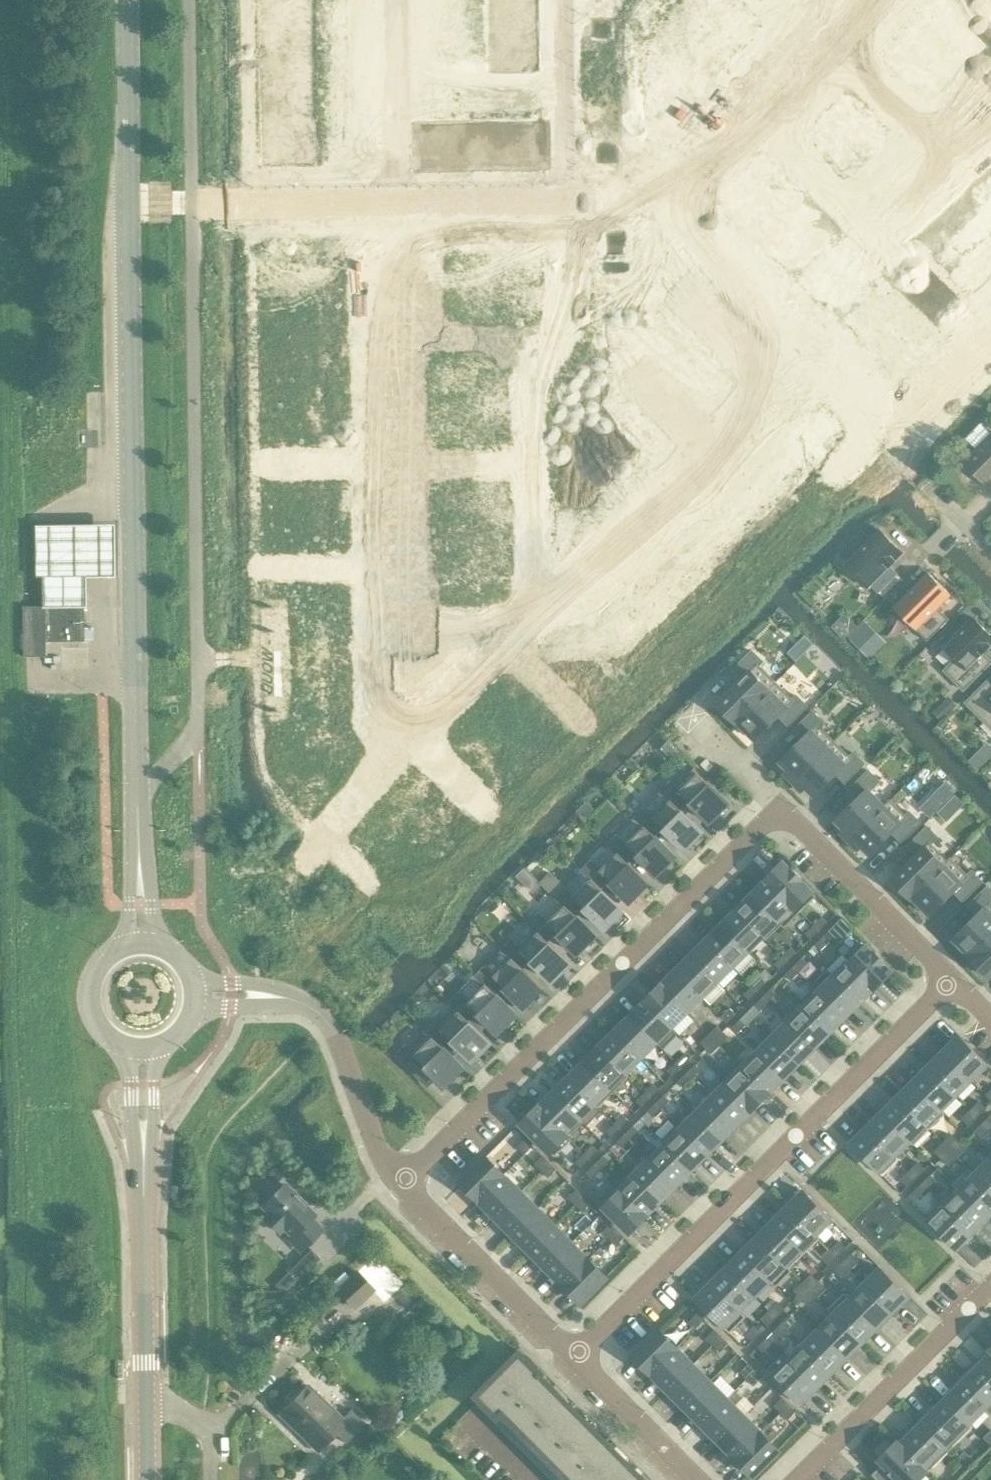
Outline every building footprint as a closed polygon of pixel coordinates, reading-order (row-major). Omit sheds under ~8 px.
[(532,0),(492,1),(492,22),(532,22),(532,0)] [(672,15),(690,34),(681,43),(694,56),(721,29),(692,0),(687,0),(672,15)] [(980,6),(990,17),(990,0),(987,0),(980,6)] [(446,1),(434,1),(434,9),(446,9),(446,1)] [(915,3),(909,9),(917,17),(923,12),(915,3)] [(909,9),(903,14),(912,23),(917,17),(909,9)] [(958,28),(986,56),(990,51),(990,29),(974,12),(958,28)] [(353,17),(341,17),(341,25),(353,25),(353,17)] [(532,22),(492,22),(492,44),(532,44),(532,22)] [(353,25),(341,25),(341,34),(353,33),(353,25)] [(307,26),(267,26),(267,48),(307,48),(307,26)] [(958,28),(943,43),(971,71),(986,56),(958,28)] [(884,34),(878,39),(887,48),(892,42),(884,34)] [(446,36),(434,37),(434,45),(446,45),(446,36)] [(878,39),(873,45),(881,53),(887,48),(878,39)] [(943,43),(928,58),(955,86),(971,71),(943,43)] [(532,44),(492,44),(492,67),(532,66),(532,44)] [(446,45),(434,45),(434,53),(446,52),(446,45)] [(307,48),(267,48),(268,70),(304,69),(308,69),(307,48)] [(928,58),(912,74),(940,102),(955,86),(928,58)] [(354,61),(342,61),(342,69),(354,69),(354,61)] [(268,70),(264,70),(264,91),(304,91),(304,69),(268,70)] [(354,69),(342,69),(342,77),(354,77),(354,69)] [(912,74),(896,90),(924,118),(940,102),(912,74)] [(684,75),(651,76),(651,118),(685,117),(684,75)] [(524,77),(516,77),(516,89),(524,89),(524,77)] [(532,77),(524,77),(524,89),(532,89),(532,77)] [(437,78),(429,78),(429,90),(437,90),(437,78)] [(445,78),(437,78),(437,90),(445,90),(445,78)] [(480,78),(472,78),(473,90),(481,90),(480,78)] [(488,78),(480,78),(481,90),(489,90),(488,78)] [(835,81),(830,87),(838,96),(844,90),(835,81)] [(709,86),(701,94),(709,103),(718,95),(709,86)] [(830,87),(824,92),(833,101),(838,96),(830,87)] [(354,90),(342,90),(342,98),(354,98),(354,90)] [(304,91),(264,91),(264,114),(304,114),(304,91)] [(880,105),(864,121),(892,149),(908,133),(880,105)] [(805,112),(799,117),(808,126),(813,120),(805,112)] [(799,117),(794,123),(802,131),(808,126),(799,117)] [(864,121),(849,137),(876,165),(892,149),(864,121)] [(503,125),(481,126),(481,166),(503,165),(503,125)] [(524,125),(503,125),(503,165),(525,165),(524,125)] [(547,125),(524,125),(525,165),(547,165),(547,125)] [(311,126),(270,126),(271,159),(312,159),(311,126)] [(849,137),(833,152),(861,180),(876,165),(849,137)] [(833,152),(817,168),(845,196),(861,180),(833,152)] [(740,186),(721,205),(739,223),(771,191),(744,165),(731,178),(740,186)] [(771,191),(739,223),(757,241),(775,223),(784,231),(797,219),(771,191)] [(809,257),(791,275),(808,293),(840,262),(814,235),(801,248),(809,257)] [(293,250),(268,250),(268,276),(314,275),(313,237),(295,238),(295,250),(293,250)] [(518,248),(492,249),(493,294),(531,294),(531,275),(519,275),(519,273),(518,248)] [(467,276),(455,276),(455,295),(493,294),(492,249),(467,249),(467,276)] [(840,262),(808,293),(826,311),(845,293),(854,302),(867,289),(840,262)] [(314,275),(268,276),(268,301),(295,301),(296,313),(314,313),(314,275)] [(686,305),(654,337),(670,353),(702,321),(686,305)] [(879,327),(860,346),(878,364),(910,332),(883,305),(870,318),(879,327)] [(702,321),(670,353),(685,368),(717,336),(702,321)] [(308,326),(269,327),(269,349),(309,349),(308,326)] [(910,332),(878,364),(896,382),(914,363),(923,372),(936,359),(910,332)] [(717,336),(685,368),(700,383),(732,351),(717,336)] [(357,340),(345,341),(345,348),(357,348),(357,340)] [(510,345),(470,345),(470,368),(510,368),(510,345)] [(732,351),(700,383),(716,399),(747,367),(732,351)] [(648,363),(640,372),(645,377),(654,369),(648,363)] [(747,367),(716,399),(732,415),(763,383),(747,367)] [(654,369),(645,377),(651,383),(659,374),(654,369)] [(510,389),(471,390),(471,410),(471,412),(507,411),(511,411),(510,389)] [(679,394),(670,402),(675,408),(684,399),(679,394)] [(684,399),(675,408),(681,414),(690,405),(684,399)] [(431,404),(419,404),(419,412),(431,412),(431,404)] [(431,412),(419,412),(419,420),(431,420),(431,412)] [(699,415),(691,423),(696,429),(705,420),(699,415)] [(965,462),(988,485),(990,482),(990,429),(983,421),(966,439),(971,444),(973,442),(977,446),(979,448),(977,450),(965,462)] [(358,427),(346,427),(346,435),(358,435),(358,427)] [(431,434),(419,434),(419,442),(431,442),(431,434)] [(358,435),(346,435),(346,443),(358,443),(358,435)] [(645,453),(636,462),(645,471),(654,462),(645,453)] [(636,462),(627,471),(636,480),(644,471),(636,462)] [(619,474),(586,474),(586,516),(619,515),(619,474)] [(508,498),(468,499),(468,520),(508,520),(508,498)] [(432,499),(420,499),(420,507),(432,507),(432,499)] [(508,520),(468,520),(468,542),(472,542),(508,541),(508,540),(508,520)] [(83,607),(83,578),(111,577),(110,528),(32,529),(33,579),(38,579),(38,606),(44,606),(44,607),(83,607)] [(881,530),(846,565),(868,588),(871,585),(879,593),(898,574),(890,567),(896,561),(903,553),(881,530)] [(432,535),(420,535),(420,543),(432,542),(432,535)] [(508,541),(472,542),(472,543),(473,564),(512,563),(512,541),(508,541)] [(678,570),(669,579),(678,588),(687,579),(678,570)] [(359,572),(347,572),(347,581),(360,580),(359,572)] [(893,607),(928,642),(950,620),(938,608),(952,595),(928,572),(893,607)] [(433,586),(421,586),(421,594),(433,593),(433,586)] [(309,598),(270,599),(270,621),(274,620),(310,620),(310,619),(309,598)] [(38,606),(22,606),(23,656),(45,656),(45,642),(84,641),(83,607),(44,607),(44,606),(38,606)] [(360,612),(348,612),(348,620),(360,620),(360,612)] [(964,690),(990,663),(990,661),(983,653),(990,645),(990,635),(973,617),(943,647),(955,659),(944,671),(964,690)] [(846,635),(858,646),(874,630),(863,618),(846,635)] [(310,620),(274,620),(274,622),(274,642),(314,642),(314,620),(310,620)] [(627,621),(618,630),(627,639),(635,630),(627,621)] [(805,635),(800,639),(809,648),(813,643),(805,635)] [(314,642),(274,642),(275,664),(314,663),(314,642)] [(737,720),(738,720),(776,683),(758,665),(762,661),(752,651),(734,669),(744,679),(719,704),(723,708),(721,710),(731,719),(732,718),(736,721),(737,720)] [(314,663),(275,664),(275,684),(275,685),(310,685),(314,685),(314,663)] [(361,663),(348,663),(348,671),(361,671),(361,663)] [(990,729),(990,676),(965,703),(990,729)] [(793,700),(776,683),(738,720),(742,724),(740,726),(750,736),(752,735),(755,738),(779,715),(788,724),(807,706),(797,696),(793,700)] [(361,698),(349,698),(349,706),(361,706),(361,698)] [(941,704),(933,711),(942,720),(949,712),(941,704)] [(788,773),(795,781),(835,742),(819,726),(823,722),(813,712),(795,731),(804,740),(783,761),(791,770),(788,773)] [(350,732),(337,732),(338,744),(350,744),(350,732)] [(850,757),(835,742),(795,781),(803,788),(806,785),(815,793),(836,772),(845,782),(864,763),(854,754),(850,757)] [(313,743),(271,743),(272,777),(314,776),(313,743)] [(978,754),(969,762),(978,771),(987,763),(978,754)] [(689,800),(711,823),(729,805),(693,769),(676,787),(671,782),(662,791),(680,809),(689,800)] [(844,832),(851,839),(883,808),(868,792),(879,781),(869,771),(850,790),(859,799),(839,820),(847,828),(844,832)] [(923,807),(933,817),(957,793),(947,784),(923,807)] [(684,849),(698,835),(702,831),(680,809),(662,791),(636,817),(654,835),(662,827),(684,849)] [(890,801),(883,808),(851,839),(859,847),(862,844),(871,852),(892,831),(902,840),(920,822),(910,813),(906,817),(890,801)] [(636,853),(658,876),(676,858),(654,835),(636,817),(617,835),(618,835),(609,844),(627,862),(636,853)] [(918,855),(893,880),(896,883),(894,885),(906,897),(907,896),(911,899),(913,897),(949,861),(931,844),(938,838),(927,827),(908,846),(918,855)] [(609,880),(631,902),(649,884),(627,862),(609,844),(618,853),(601,870),(592,861),(583,870),(601,888),(609,880)] [(949,861),(913,897),(915,900),(913,901),(925,914),(927,912),(930,915),(954,892),(963,901),(983,881),(972,871),(968,875),(951,859),(949,861)] [(801,912),(817,896),(802,881),(804,879),(793,868),(791,870),(783,861),(773,872),(775,874),(769,879),(801,912)] [(583,906),(605,928),(623,910),(601,888),(583,870),(582,870),(591,879),(574,896),(565,887),(556,896),(574,914),(583,906)] [(782,925),(785,928),(801,912),(769,879),(753,896),(782,925)] [(954,939),(957,943),(955,944),(967,956),(969,955),(972,957),(972,958),(990,939),(990,891),(988,887),(969,906),(977,915),(954,939)] [(556,932),(578,955),(596,937),(574,914),(556,896),(556,897),(565,906),(548,923),(539,914),(530,923),(548,941),(556,932)] [(737,911),(762,936),(767,940),(782,925),(753,896),(737,911)] [(747,951),(762,936),(737,911),(723,925),(747,951)] [(814,925),(820,930),(828,922),(822,917),(814,925)] [(833,927),(830,930),(840,941),(851,929),(841,919),(833,927)] [(530,959),(552,981),(570,963),(548,941),(530,923),(529,923),(538,932),(521,949),(512,940),(503,949),(521,967),(530,959)] [(723,925),(707,941),(732,966),(740,973),(754,958),(747,951),(723,925)] [(811,939),(820,930),(814,925),(805,934),(811,939)] [(821,950),(830,941),(824,936),(816,944),(821,950)] [(970,959),(973,962),(972,964),(984,976),(985,974),(989,978),(990,976),(990,939),(972,958),(972,957),(970,959)] [(692,956),(717,981),(724,988),(739,973),(732,966),(707,941),(692,956)] [(851,962),(850,962),(875,987),(877,989),(883,982),(893,973),(885,964),(886,963),(875,952),(874,954),(867,946),(851,962)] [(783,955),(789,961),(797,953),(791,947),(783,955)] [(503,985),(525,1007),(543,990),(521,967),(503,949),(485,967),(477,976),(495,994),(503,985)] [(842,954),(827,969),(835,977),(860,1002),(862,1004),(870,996),(868,994),(875,987),(850,962),(842,954)] [(780,970),(789,961),(783,955),(774,964),(780,970)] [(717,981),(692,956),(677,971),(702,997),(717,981)] [(794,966),(799,972),(808,963),(802,958),(794,966)] [(791,980),(799,972),(794,966),(785,975),(791,980)] [(827,969),(812,984),(816,988),(821,992),(845,1016),(852,1009),(854,1011),(862,1004),(860,1002),(835,977),(827,969)] [(702,997),(677,971),(661,986),(687,1012),(702,997)] [(477,1012),(499,1034),(517,1016),(495,994),(477,976),(476,976),(485,985),(468,1002),(459,993),(450,1002),(468,1020),(477,1012)] [(753,986),(758,991),(767,983),(761,978),(753,986)] [(646,1002),(671,1027),(687,1012),(661,986),(655,993),(653,992),(645,1000),(645,999),(644,1000),(646,1002)] [(749,1000),(758,991),(753,986),(744,994),(749,1000)] [(763,997),(769,1002),(777,994),(772,988),(763,997)] [(816,988),(800,1004),(829,1032),(831,1034),(839,1027),(837,1025),(844,1017),(845,1016),(821,992),(816,988)] [(760,1011),(769,1002),(763,997),(755,1005),(760,1011)] [(450,1038),(472,1060),(490,1042),(468,1020),(450,1002),(455,1007),(438,1024),(433,1019),(424,1028),(442,1046),(450,1038)] [(645,1002),(631,1017),(656,1042),(663,1049),(678,1034),(671,1027),(646,1002),(645,1002)] [(785,1019),(784,1019),(789,1024),(813,1048),(814,1048),(821,1040),(823,1042),(831,1034),(829,1032),(800,1004),(785,1019)] [(727,1022),(736,1014),(730,1008),(722,1017),(727,1022)] [(616,1032),(641,1057),(656,1042),(631,1017),(616,1032)] [(747,1024),(741,1019),(732,1027),(738,1033),(747,1024)] [(774,1038),(798,1063),(800,1065),(808,1057),(806,1055),(813,1048),(789,1024),(774,1038)] [(714,1041),(723,1032),(717,1027),(709,1035),(714,1041)] [(424,1064),(446,1087),(464,1069),(442,1046),(424,1028),(423,1029),(428,1033),(411,1051),(406,1046),(397,1055),(415,1073),(424,1064)] [(616,1032),(601,1047),(626,1072),(641,1057),(616,1032)] [(723,1032),(714,1041),(720,1046),(728,1038),(723,1032)] [(706,1049),(714,1041),(709,1035),(701,1044),(706,1049)] [(971,1079),(973,1078),(987,1063),(960,1036),(944,1052),(971,1079)] [(774,1038),(759,1053),(783,1078),(790,1071),(792,1073),(800,1065),(798,1063),(774,1038)] [(714,1041),(706,1049),(711,1054),(720,1046),(714,1041)] [(626,1072),(601,1047),(585,1063),(614,1092),(630,1076),(626,1072)] [(929,1068),(956,1095),(971,1079),(944,1052),(929,1068)] [(744,1068),(743,1069),(768,1093),(783,1078),(759,1053),(744,1068)] [(676,1063),(681,1069),(690,1060),(684,1055),(676,1063)] [(736,1061),(720,1077),(728,1084),(752,1109),(754,1111),(755,1110),(755,1109),(763,1101),(761,1100),(768,1093),(743,1069),(736,1061)] [(614,1092),(585,1063),(569,1079),(594,1104),(598,1108),(614,1092)] [(673,1077),(681,1069),(676,1063),(667,1072),(673,1077)] [(687,1074),(692,1079),(701,1071),(695,1066),(687,1074)] [(941,1110),(941,1109),(956,1095),(929,1068),(914,1083),(941,1110)] [(684,1088),(692,1079),(687,1074),(678,1082),(684,1088)] [(594,1104),(569,1079),(555,1093),(580,1118),(594,1104)] [(946,1113),(941,1109),(941,1110),(914,1083),(898,1098),(929,1129),(946,1113)] [(713,1098),(713,1099),(737,1124),(752,1109),(728,1084),(713,1098)] [(645,1094),(650,1099),(659,1091),(653,1085),(645,1094)] [(569,1137),(577,1129),(584,1122),(580,1118),(555,1093),(539,1108),(569,1137)] [(642,1108),(650,1099),(645,1094),(636,1102),(642,1108)] [(656,1105),(661,1110),(669,1102),(664,1096),(656,1105)] [(909,1141),(913,1145),(929,1129),(898,1098),(883,1113),(910,1140),(909,1141)] [(713,1099),(697,1114),(722,1139),(724,1141),(732,1133),(730,1131),(736,1125),(737,1124),(713,1099)] [(971,1109),(978,1116),(986,1108),(979,1101),(971,1109)] [(653,1118),(661,1110),(656,1105),(647,1113),(653,1118)] [(539,1108),(538,1106),(521,1122),(555,1157),(572,1140),(569,1137),(539,1108)] [(962,1118),(969,1125),(978,1116),(971,1109),(962,1118)] [(895,1155),(909,1141),(910,1140),(883,1113),(868,1129),(895,1156),(895,1155)] [(683,1129),(682,1129),(707,1154),(714,1147),(716,1149),(724,1141),(722,1139),(697,1114),(697,1115),(683,1129)] [(628,1121),(623,1116),(614,1124),(620,1129),(628,1121)] [(983,1138),(990,1130),(984,1123),(976,1131),(983,1138)] [(620,1129),(614,1124),(606,1132),(611,1138),(620,1129)] [(678,1124),(661,1140),(666,1145),(667,1145),(691,1170),(693,1172),(701,1164),(699,1162),(704,1157),(707,1154),(682,1129),(683,1129),(678,1124)] [(639,1132),(633,1127),(625,1135),(630,1140),(639,1132)] [(900,1159),(895,1155),(895,1156),(868,1129),(852,1144),(883,1176),(900,1159)] [(943,1143),(950,1150),(959,1141),(952,1134),(943,1143)] [(630,1140),(625,1135),(617,1143),(622,1149),(630,1140)] [(518,1147),(525,1154),(533,1146),(526,1138),(518,1147)] [(950,1150),(958,1158),(966,1149),(959,1141),(950,1150)] [(934,1151),(941,1159),(950,1150),(943,1143),(934,1151)] [(652,1159),(651,1160),(676,1185),(683,1177),(685,1179),(693,1172),(691,1170),(667,1145),(666,1145),(665,1147),(652,1159)] [(584,1155),(589,1160),(598,1151),(592,1146),(584,1155)] [(941,1159),(949,1166),(958,1158),(950,1150),(941,1159)] [(534,1164),(542,1171),(550,1162),(543,1155),(534,1164)] [(581,1168),(589,1160),(584,1155),(575,1163),(581,1168)] [(479,1201),(480,1200),(505,1176),(486,1157),(460,1183),(479,1201)] [(595,1166),(600,1171),(608,1162),(603,1157),(595,1166)] [(990,1160),(990,1161),(986,1157),(972,1172),(990,1191),(990,1161),(990,1160)] [(651,1160),(636,1175),(661,1200),(663,1202),(670,1194),(668,1192),(676,1185),(651,1160)] [(542,1171),(549,1178),(557,1170),(550,1162),(542,1171)] [(909,1170),(917,1178),(926,1169),(918,1162),(909,1170)] [(591,1179),(600,1171),(595,1166),(586,1174),(591,1179)] [(901,1179),(908,1186),(917,1178),(909,1170),(901,1179)] [(972,1172),(971,1172),(969,1170),(953,1186),(959,1191),(960,1190),(987,1217),(990,1213),(990,1191),(972,1172)] [(621,1190),(645,1215),(653,1208),(655,1210),(663,1202),(661,1200),(636,1175),(635,1176),(621,1190)] [(923,1184),(930,1191),(939,1182),(932,1175),(923,1184)] [(480,1200),(496,1217),(521,1192),(505,1176),(480,1200)] [(309,1209),(283,1184),(262,1205),(271,1213),(265,1219),(278,1232),(284,1226),(291,1234),(288,1237),(301,1251),(322,1231),(305,1213),(309,1209)] [(914,1192),(921,1200),(930,1191),(923,1184),(914,1192)] [(617,1185),(600,1202),(605,1206),(631,1233),(641,1223),(639,1221),(643,1218),(645,1215),(621,1190),(617,1185)] [(568,1198),(576,1205),(584,1196),(577,1189),(568,1198)] [(945,1206),(971,1233),(987,1217),(960,1190),(959,1191),(945,1205),(945,1206)] [(816,1234),(832,1218),(805,1191),(789,1207),(816,1234)] [(496,1217),(513,1234),(538,1209),(521,1192),(496,1217)] [(576,1205),(583,1212),(591,1204),(584,1196),(576,1205)] [(971,1233),(945,1206),(945,1205),(941,1201),(925,1217),(956,1248),(971,1233)] [(821,1238),(816,1234),(789,1207),(774,1223),(805,1254),(821,1238)] [(513,1234),(530,1250),(554,1226),(538,1209),(513,1234)] [(602,1232),(609,1239),(618,1230),(611,1223),(602,1232)] [(758,1238),(789,1269),(805,1254),(774,1223),(758,1238)] [(530,1250),(546,1267),(571,1242),(554,1226),(530,1250)] [(609,1239),(617,1246),(625,1238),(618,1230),(609,1239)] [(791,1272),(789,1269),(758,1238),(743,1253),(768,1278),(767,1278),(775,1287),(791,1272)] [(831,1249),(838,1256),(846,1247),(839,1240),(831,1249)] [(546,1267),(563,1284),(588,1259),(571,1242),(546,1267)] [(298,1280),(320,1258),(311,1249),(289,1271),(298,1280)] [(822,1258),(829,1265),(838,1256),(831,1249),(822,1258)] [(752,1293),(767,1278),(768,1278),(743,1253),(728,1268),(728,1269),(752,1293)] [(844,1262),(851,1270),(860,1261),(853,1253),(844,1262)] [(562,1285),(580,1303),(606,1278),(588,1259),(563,1284),(562,1285)] [(835,1271),(842,1279),(851,1270),(844,1262),(835,1271)] [(752,1293),(728,1269),(728,1268),(712,1284),(737,1308),(752,1293)] [(866,1284),(893,1311),(908,1295),(882,1268),(866,1284)] [(289,1271),(284,1276),(293,1285),(298,1280),(289,1271)] [(357,1272),(338,1290),(355,1308),(374,1290),(357,1272)] [(803,1282),(810,1290),(819,1281),(812,1274),(803,1282)] [(810,1290),(818,1297),(826,1289),(819,1281),(810,1290)] [(794,1291),(801,1299),(810,1290),(803,1282),(794,1291)] [(748,1321),(737,1309),(737,1308),(712,1284),(696,1299),(733,1336),(748,1321)] [(850,1300),(877,1326),(893,1311),(866,1284),(850,1300)] [(801,1299),(809,1306),(818,1297),(810,1290),(801,1299)] [(877,1326),(850,1300),(844,1295),(831,1308),(837,1314),(836,1315),(862,1342),(877,1326)] [(769,1310),(777,1317),(786,1308),(778,1301),(769,1310)] [(761,1319),(768,1326),(777,1317),(769,1310),(761,1319)] [(689,1321),(696,1328),(705,1320),(698,1312),(689,1321)] [(783,1323),(790,1330),(799,1322),(792,1314),(783,1323)] [(820,1331),(847,1357),(862,1342),(836,1315),(820,1331)] [(774,1332),(781,1339),(790,1330),(783,1323),(774,1332)] [(745,1334),(753,1341),(762,1332),(755,1324),(745,1334)] [(706,1338),(713,1345),(722,1337),(715,1329),(706,1338)] [(651,1374),(652,1373),(677,1349),(659,1330),(633,1356),(651,1374)] [(805,1346),(831,1372),(847,1357),(820,1331),(805,1346)] [(713,1345),(720,1352),(729,1344),(722,1337),(713,1345)] [(758,1348),(766,1355),(775,1345),(768,1338),(758,1348)] [(790,1361),(816,1388),(831,1372),(805,1346),(790,1361)] [(652,1373),(669,1390),(694,1365),(677,1349),(652,1373)] [(518,1357),(521,1354),(516,1350),(471,1395),(475,1399),(481,1394),(566,1479),(642,1479),(537,1374),(539,1373),(535,1368),(532,1371),(518,1357)] [(816,1388),(790,1361),(783,1355),(768,1371),(800,1403),(816,1388)] [(990,1400),(990,1355),(978,1368),(974,1364),(965,1374),(990,1400)] [(740,1372),(747,1379),(756,1370),(749,1363),(740,1372)] [(669,1390),(685,1407),(710,1382),(694,1365),(669,1390)] [(747,1379),(754,1386),(763,1378),(756,1370),(747,1379)] [(970,1424),(990,1402),(990,1400),(965,1374),(955,1383),(959,1387),(946,1400),(969,1424),(970,1424)] [(685,1407),(702,1424),(727,1399),(710,1382),(685,1407)] [(308,1386),(280,1414),(317,1450),(335,1432),(346,1443),(365,1423),(351,1409),(342,1418),(308,1386)] [(774,1406),(781,1413),(790,1404),(782,1397),(774,1406)] [(702,1424),(719,1440),(744,1415),(727,1399),(702,1424)] [(972,1426),(970,1424),(969,1424),(946,1400),(932,1414),(928,1410),(919,1419),(949,1450),(972,1426)] [(781,1413),(788,1420),(797,1411),(790,1404),(781,1413)] [(719,1440),(735,1457),(760,1432),(744,1415),(719,1440)] [(900,1446),(927,1473),(949,1450),(919,1419),(909,1429),(913,1433),(900,1445),(900,1446)] [(753,1476),(779,1451),(760,1432),(735,1457),(734,1458),(753,1476)] [(900,1446),(900,1445),(896,1442),(886,1451),(891,1456),(872,1475),(877,1479),(900,1479),(901,1479),(921,1479),(927,1473),(900,1446)]
